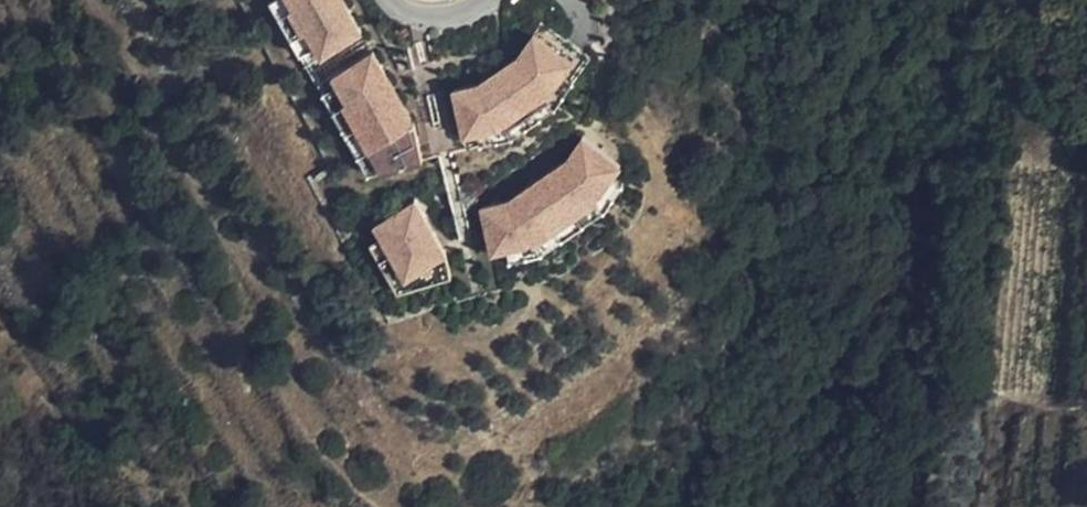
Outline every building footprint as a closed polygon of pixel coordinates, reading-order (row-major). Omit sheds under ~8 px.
[(281,10),(296,1),(295,0),(276,0),(281,10)] [(296,1),(281,10),(291,27),(305,18),(314,33),(322,47),(362,24),(349,0),(295,0),(296,1)] [(564,12),(549,34),(551,38),(486,82),(484,78),(458,83),(468,130),(484,126),(502,123),(507,120),(516,133),(587,85),(578,70),(582,67),(592,52),(602,39),(564,12)] [(305,18),(291,27),(299,41),(314,33),(305,18)] [(549,34),(484,78),(486,82),(551,38),(549,34)] [(375,46),(336,69),(341,77),(349,92),(337,99),(368,152),(381,144),(392,161),(429,151),(421,112),(416,115),(375,46)] [(349,92),(341,77),(328,84),(337,99),(349,92)] [(484,126),(486,137),(516,133),(507,120),(502,123),(484,126)] [(512,195),(486,202),(498,247),(515,243),(532,238),(537,234),(546,249),(611,204),(601,191),(605,187),(616,173),(625,159),(588,132),(571,155),(574,158),(514,199),(512,195)] [(381,144),(368,152),(376,166),(392,161),(381,144)] [(571,155),(512,195),(514,199),(574,158),(571,155)] [(601,191),(611,204),(625,179),(616,173),(605,187),(601,191)] [(421,194),(381,217),(387,229),(395,243),(385,249),(404,283),(457,270),(450,246),(421,194)] [(395,243),(387,229),(376,235),(385,249),(395,243)] [(532,238),(515,243),(517,253),(546,249),(537,234),(532,238)]
